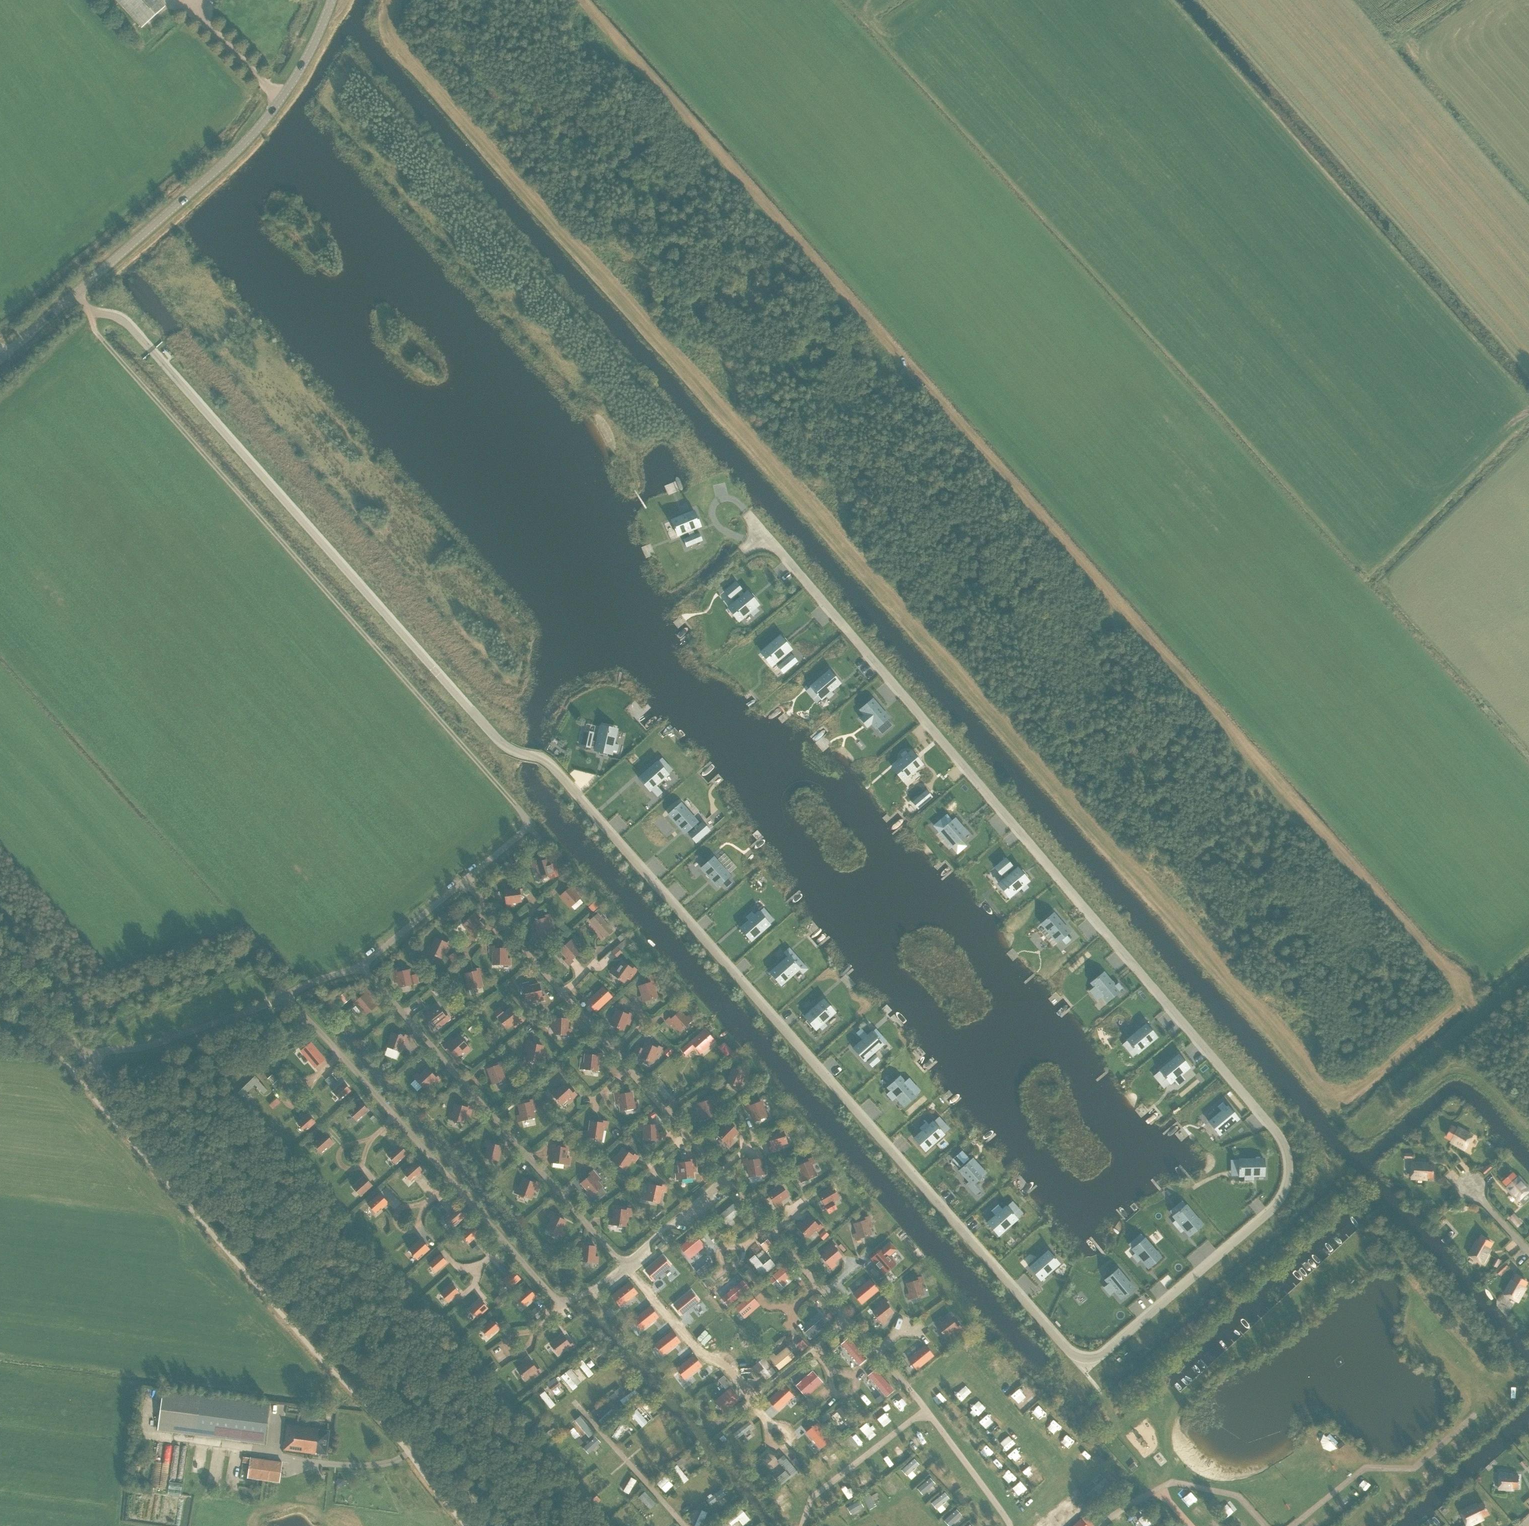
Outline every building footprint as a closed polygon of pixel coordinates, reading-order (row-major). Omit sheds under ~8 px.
[(142,28),(165,7),(158,0),(117,0),(142,28)] [(687,547),(702,540),(699,533),(694,535),(692,529),(701,526),(695,510),(671,520),(678,535),(688,531),(691,536),(683,539),(687,547)] [(735,582),(724,591),(731,598),(738,593),(741,597),(728,607),(739,620),(742,618),(749,612),(752,616),(759,611),(755,607),(758,604),(747,591),(744,594),(741,591),(742,590),(735,582)] [(779,630),(744,662),(760,680),(795,648),(779,630)] [(829,670),(811,686),(816,691),(815,691),(817,693),(818,693),(822,698),(827,694),(829,697),(834,693),(832,690),(840,683),(829,670)] [(872,699),(860,709),(876,729),(876,728),(882,734),(892,725),(887,719),(889,718),(872,699)] [(582,731),(579,745),(590,747),(591,744),(596,745),(595,750),(611,754),(612,750),(617,751),(618,745),(614,744),(616,734),(609,732),(607,731),(606,732),(599,730),(597,740),(592,739),(593,733),(582,731)] [(895,765),(892,767),(903,780),(906,778),(922,764),(911,751),(895,765)] [(656,785),(668,774),(657,761),(638,778),(649,791),(651,789),(656,785)] [(926,790),(912,803),(918,810),(932,797),(926,790)] [(697,822),(681,803),(675,808),(675,807),(673,809),(668,814),(685,833),(693,826),(695,829),(689,834),(696,842),(709,830),(702,822),(698,826),(695,824),(697,822)] [(945,812),(933,822),(938,829),(941,826),(953,840),(951,842),(956,848),(964,841),(959,836),(966,829),(953,814),(948,819),(947,817),(948,816),(945,812)] [(524,855),(517,859),(520,865),(527,861),(524,855)] [(999,883),(1010,896),(1021,887),(1024,890),(1028,887),(1025,883),(1029,880),(1018,868),(1009,875),(1006,871),(1012,866),(1006,858),(995,867),(1002,874),(1003,874),(1006,878),(999,883)] [(537,860),(532,861),(534,867),(537,866),(541,878),(552,874),(553,877),(561,875),(557,862),(550,864),(549,859),(538,862),(537,860)] [(714,882),(721,890),(733,879),(717,861),(704,871),(708,876),(705,879),(710,885),(714,882)] [(560,896),(570,906),(580,898),(573,890),(575,888),(571,883),(567,886),(569,888),(560,896)] [(519,890),(522,890),(521,885),(515,885),(515,889),(505,890),(507,906),(512,906),(512,902),(521,901),(519,890)] [(598,907),(603,902),(598,897),(593,903),(598,907)] [(751,941),(770,924),(758,912),(754,915),(751,912),(746,917),(749,920),(740,928),(751,941)] [(1040,923),(1056,943),(1069,932),(1068,932),(1073,928),(1069,923),(1065,927),(1053,913),(1040,923)] [(475,935),(484,927),(477,920),(480,918),(476,914),(464,925),(471,933),(469,935),(473,940),(477,937),(475,935)] [(548,921),(551,920),(549,914),(544,916),(545,918),(534,921),(537,931),(534,932),(536,937),(552,932),(548,921)] [(604,936),(612,929),(598,914),(591,921),(604,936)] [(426,951),(441,958),(446,947),(449,948),(451,943),(447,940),(446,943),(436,938),(431,947),(428,946),(426,951)] [(569,965),(573,961),(571,959),(579,952),(573,945),(576,943),(572,939),(560,950),(567,958),(565,960),(569,965)] [(616,947),(620,953),(626,948),(622,942),(616,947)] [(493,964),(510,964),(510,959),(506,959),(506,949),(495,948),(495,946),(490,946),(490,952),(493,952),(493,964)] [(769,973),(780,985),(798,969),(799,968),(795,963),(793,961),(788,956),(787,957),(769,973)] [(610,972),(623,982),(630,972),(633,974),(637,969),(633,966),(631,968),(622,961),(616,969),(613,967),(610,972)] [(482,973),(480,967),(476,969),(476,971),(465,974),(468,983),(464,984),(466,990),(482,986),(479,974),(482,973)] [(399,987),(412,984),(409,970),(398,972),(397,970),(392,971),(394,977),(397,976),(399,987)] [(1103,972),(1091,983),(1107,1002),(1119,991),(1122,988),(1118,983),(1115,986),(1103,972)] [(641,1002),(657,997),(653,986),(656,984),(654,979),(649,980),(650,982),(639,986),(643,995),(639,997),(641,1002)] [(538,1001),(545,999),(544,994),(541,995),(539,984),(529,986),(528,983),(523,984),(526,1000),(538,998),(538,1001)] [(348,1000),(356,995),(351,987),(343,991),(348,1000)] [(603,987),(587,1001),(596,1011),(611,997),(603,987)] [(365,1015),(376,1005),(368,996),(371,993),(367,988),(362,993),(363,994),(354,1002),(365,1015)] [(804,1016),(815,1029),(819,1026),(822,1030),(826,1025),(823,1022),(831,1015),(826,1010),(827,1009),(825,1008),(820,1003),(804,1016)] [(430,1013),(427,1010),(423,1013),(433,1026),(442,1019),(444,1022),(449,1018),(446,1014),(444,1015),(438,1006),(430,1013)] [(518,1023),(522,1019),(519,1015),(517,1017),(510,1008),(503,1014),(500,1011),(496,1015),(506,1028),(516,1021),(518,1023)] [(616,1010),(611,1024),(623,1029),(627,1018),(630,1020),(633,1014),(628,1012),(627,1014),(616,1010)] [(671,1018),(670,1016),(666,1020),(670,1024),(673,1022),(680,1030),(692,1019),(688,1015),(686,1017),(680,1011),(671,1018)] [(552,1015),(551,1022),(555,1022),(554,1033),(570,1034),(571,1029),(567,1029),(568,1019),(557,1018),(557,1016),(552,1015)] [(1146,1024),(1127,1040),(1137,1053),(1156,1037),(1146,1024)] [(708,1034),(704,1029),(701,1032),(683,1048),(681,1050),(686,1055),(695,1047),(700,1053),(707,1047),(712,1043),(711,1042),(706,1036),(708,1034)] [(863,1040),(853,1048),(864,1060),(870,1055),(871,1056),(867,1061),(872,1066),(879,1060),(874,1054),(873,1055),(872,1053),(883,1044),(872,1032),(867,1036),(861,1029),(857,1033),(863,1040)] [(387,1046),(400,1051),(403,1041),(406,1042),(408,1036),(404,1034),(403,1036),(392,1033),(387,1046)] [(448,1042),(443,1046),(447,1049),(448,1048),(456,1056),(463,1050),(466,1052),(470,1049),(459,1036),(450,1044),(448,1042)] [(417,1038),(410,1044),(417,1053),(424,1047),(417,1038)] [(532,1043),(532,1041),(527,1040),(526,1046),(529,1047),(527,1058),(543,1062),(544,1056),(541,1055),(543,1046),(532,1043)] [(310,1042),(300,1050),(315,1067),(325,1058),(310,1042)] [(668,1048),(673,1052),(678,1046),(673,1042),(668,1048)] [(636,1045),(633,1053),(652,1062),(656,1052),(659,1053),(662,1047),(657,1045),(656,1047),(646,1043),(643,1048),(636,1045)] [(580,1068),(597,1070),(598,1059),(601,1060),(602,1053),(597,1053),(597,1055),(585,1054),(584,1063),(581,1063),(580,1068)] [(1179,1055),(1159,1071),(1170,1083),(1174,1080),(1178,1084),(1184,1079),(1180,1074),(1189,1067),(1179,1055)] [(493,1083),(505,1079),(501,1068),(504,1067),(502,1061),(497,1063),(498,1065),(487,1069),(493,1083)] [(727,1082),(739,1087),(743,1076),(746,1077),(749,1071),(744,1069),(743,1072),(733,1067),(727,1082)] [(433,1080),(435,1083),(440,1079),(436,1075),(435,1077),(427,1068),(420,1075),(417,1072),(413,1076),(424,1088),(433,1080)] [(273,1074),(279,1080),(283,1075),(278,1070),(273,1074)] [(666,1095),(676,1091),(672,1079),(667,1081),(662,1071),(657,1072),(666,1095)] [(335,1072),(330,1075),(335,1082),(340,1079),(335,1072)] [(247,1093),(259,1079),(255,1075),(242,1088),(247,1093)] [(904,1106),(916,1095),(899,1076),(887,1087),(890,1090),(886,1094),(892,1100),(896,1097),(904,1106)] [(340,1100),(350,1090),(343,1082),(333,1091),(340,1100)] [(577,1094),(573,1090),(571,1092),(564,1084),(557,1090),(554,1088),(550,1091),(561,1104),(570,1096),(572,1098),(577,1094)] [(615,1092),(616,1099),(619,1098),(621,1110),(637,1107),(636,1102),(633,1102),(631,1092),(620,1094),(620,1092),(615,1092)] [(700,1119),(716,1114),(712,1103),(715,1102),(713,1096),(708,1097),(709,1100),(699,1103),(702,1113),(698,1114),(700,1119)] [(518,1121),(534,1117),(532,1106),(535,1105),(533,1099),(528,1100),(529,1102),(518,1105),(520,1114),(517,1115),(518,1121)] [(369,1110),(360,1101),(348,1112),(357,1121),(369,1110)] [(750,1103),(745,1105),(747,1111),(750,1109),(754,1120),(767,1116),(761,1102),(761,1101),(750,1105),(750,1103)] [(1222,1111),(1208,1122),(1219,1134),(1238,1118),(1228,1106),(1226,1107),(1222,1103),(1218,1106),(1222,1111)] [(448,1118),(464,1123),(467,1111),(470,1112),(472,1106),(467,1105),(466,1107),(455,1104),(453,1113),(449,1112),(448,1118)] [(305,1131),(315,1122),(308,1114),(297,1123),(305,1131)] [(730,1139),(737,1132),(729,1124),(731,1122),(727,1119),(723,1123),(725,1125),(717,1134),(729,1145),(733,1141),(730,1139)] [(589,1131),(586,1130),(585,1136),(601,1138),(603,1127),(606,1127),(607,1121),(602,1120),(602,1123),(590,1121),(589,1131)] [(925,1151),(944,1134),(939,1129),(940,1128),(938,1126),(937,1127),(933,1121),(929,1125),(926,1122),(920,1128),(922,1131),(914,1138),(925,1151)] [(641,1123),(641,1129),(644,1129),(644,1139),(661,1139),(661,1133),(657,1133),(657,1124),(646,1125),(646,1122),(641,1123)] [(1447,1136),(1456,1141),(1455,1144),(1465,1149),(1472,1136),(1458,1128),(1457,1130),(1452,1127),(1447,1136)] [(770,1150),(776,1149),(775,1145),(786,1142),(783,1130),(768,1134),(771,1145),(769,1146),(770,1150)] [(313,1143),(321,1153),(333,1142),(325,1133),(313,1143)] [(498,1160),(501,1146),(490,1143),(491,1141),(486,1140),(484,1146),(487,1147),(485,1157),(498,1160)] [(552,1162),(568,1164),(569,1158),(566,1158),(567,1148),(556,1147),(556,1144),(551,1143),(550,1150),(553,1150),(552,1162)] [(396,1164),(408,1153),(399,1144),(387,1154),(396,1164)] [(617,1157),(614,1155),(611,1159),(625,1169),(631,1159),(634,1161),(637,1156),(633,1153),(632,1155),(623,1149),(617,1157)] [(961,1151),(953,1159),(961,1168),(959,1170),(969,1181),(967,1183),(976,1194),(980,1190),(974,1183),(983,1176),(961,1151)] [(801,1182),(816,1175),(811,1164),(814,1163),(811,1157),(807,1159),(808,1162),(797,1166),(802,1175),(798,1177),(801,1182)] [(747,1165),(749,1176),(765,1173),(764,1168),(761,1169),(759,1159),(748,1161),(748,1158),(743,1159),(744,1165),(747,1165)] [(677,1179),(693,1177),(692,1165),(695,1165),(694,1159),(689,1159),(690,1162),(678,1163),(680,1173),(676,1173),(677,1179)] [(1239,1166),(1238,1166),(1238,1169),(1239,1169),(1239,1176),(1244,1176),(1244,1180),(1253,1179),(1253,1175),(1264,1175),(1264,1159),(1238,1159),(1239,1166)] [(403,1172),(411,1181),(423,1170),(415,1161),(403,1172)] [(1434,1166),(1424,1165),(1424,1163),(1412,1162),(1411,1178),(1427,1179),(1427,1176),(1433,1177),(1434,1166)] [(1484,1174),(1493,1166),(1490,1163),(1481,1170),(1484,1174)] [(589,1197),(601,1186),(594,1177),(596,1175),(592,1170),(588,1174),(590,1175),(581,1183),(588,1190),(585,1193),(589,1197)] [(1512,1189),(1510,1191),(1519,1200),(1528,1191),(1528,1189),(1518,1177),(1517,1178),(1512,1173),(1504,1180),(1512,1189)] [(361,1196),(372,1185),(364,1176),(352,1187),(361,1196)] [(536,1191),(540,1182),(535,1180),(534,1183),(523,1179),(520,1188),(517,1187),(515,1192),(530,1198),(533,1190),(536,1191)] [(777,1187),(767,1193),(777,1207),(781,1204),(779,1201),(788,1196),(781,1186),(783,1185),(780,1181),(775,1184),(777,1187)] [(818,1194),(827,1209),(831,1206),(830,1203),(838,1198),(832,1188),(835,1187),(832,1182),(827,1186),(828,1188),(818,1194)] [(643,1199),(659,1202),(661,1191),(665,1191),(666,1185),(661,1184),(660,1186),(649,1184),(647,1194),(644,1193),(643,1199)] [(368,1204),(376,1213),(388,1202),(379,1193),(368,1204)] [(746,1215),(741,1210),(739,1211),(733,1204),(719,1215),(725,1223),(738,1212),(742,1218),(746,1215)] [(996,1215),(987,1223),(998,1235),(1017,1218),(1006,1206),(1002,1210),(998,1205),(991,1210),(996,1215)] [(1202,1225),(1186,1205),(1180,1210),(1180,1209),(1178,1211),(1173,1216),(1176,1220),(1172,1223),(1181,1232),(1184,1229),(1189,1236),(1202,1225)] [(453,1227),(465,1216),(456,1207),(444,1218),(453,1227)] [(609,1223),(625,1225),(627,1214),(630,1214),(631,1208),(626,1207),(626,1210),(614,1208),(613,1218),(610,1218),(609,1223)] [(562,1236),(564,1231),(561,1229),(565,1220),(555,1216),(556,1213),(552,1211),(549,1217),(552,1218),(547,1229),(562,1236)] [(1515,1212),(1509,1217),(1515,1224),(1520,1219),(1515,1212)] [(864,1220),(853,1224),(856,1233),(853,1234),(855,1239),(871,1234),(867,1223),(870,1222),(868,1216),(863,1218),(864,1220)] [(795,1225),(807,1237),(815,1229),(818,1231),(822,1227),(819,1223),(817,1225),(809,1217),(802,1224),(799,1221),(795,1225)] [(469,1242),(479,1233),(472,1224),(462,1234),(469,1242)] [(712,1241),(718,1238),(713,1229),(707,1232),(712,1241)] [(681,1247),(687,1255),(701,1243),(695,1235),(681,1247)] [(1488,1252),(1486,1251),(1491,1242),(1482,1237),(1479,1242),(1477,1241),(1469,1255),(1483,1263),(1488,1252)] [(1144,1238),(1132,1249),(1135,1253),(1132,1256),(1137,1262),(1141,1259),(1148,1268),(1161,1257),(1144,1238)] [(417,1259),(429,1248),(421,1239),(409,1250),(417,1259)] [(761,1244),(764,1248),(770,1243),(766,1239),(761,1244)] [(597,1262),(598,1256),(594,1256),(595,1246),(584,1245),(584,1243),(579,1242),(579,1248),(582,1249),(581,1260),(597,1262)] [(833,1262),(841,1256),(834,1247),(835,1246),(832,1242),(827,1246),(829,1249),(820,1256),(831,1269),(835,1265),(833,1262)] [(889,1243),(872,1258),(885,1272),(894,1263),(887,1256),(895,1249),(889,1243)] [(1048,1251),(1029,1267),(1040,1280),(1059,1263),(1048,1251)] [(436,1271),(447,1262),(439,1254),(429,1263),(436,1271)] [(769,1258),(762,1264),(754,1254),(748,1259),(762,1276),(768,1271),(775,1265),(769,1258)] [(668,1265),(660,1255),(643,1269),(652,1279),(668,1265)] [(1502,1260),(1496,1257),(1492,1265),(1498,1267),(1502,1260)] [(697,1271),(701,1276),(713,1266),(709,1261),(697,1271)] [(1508,1266),(1506,1263),(1496,1272),(1499,1275),(1508,1266)] [(779,1284),(793,1272),(787,1264),(773,1276),(779,1284)] [(1117,1269),(1105,1279),(1121,1298),(1133,1288),(1117,1269)] [(510,1288),(520,1278),(513,1270),(502,1279),(510,1288)] [(715,1270),(708,1276),(712,1281),(720,1275),(715,1270)] [(923,1282),(921,1276),(916,1277),(917,1280),(906,1283),(909,1293),(906,1294),(908,1299),(923,1294),(920,1283),(923,1282)] [(1517,1276),(1512,1285),(1510,1284),(1504,1294),(1517,1301),(1525,1288),(1523,1286),(1526,1281),(1517,1276)] [(727,1305),(748,1287),(743,1280),(721,1298),(727,1305)] [(870,1281),(854,1294),(861,1304),(878,1290),(870,1281)] [(620,1306),(637,1293),(629,1283),(612,1296),(620,1306)] [(441,1293),(448,1302),(459,1292),(451,1284),(441,1293)] [(525,1305),(535,1296),(528,1287),(517,1297),(525,1305)] [(689,1290),(672,1304),(680,1314),(697,1300),(689,1290)] [(757,1303),(750,1295),(736,1308),(742,1316),(757,1303)] [(888,1302),(884,1298),(880,1302),(882,1304),(872,1312),(883,1324),(887,1321),(885,1318),(893,1312),(886,1303),(888,1302)] [(487,1308),(480,1299),(470,1309),(477,1317),(487,1308)] [(641,1330),(658,1316),(650,1306),(633,1319),(641,1330)] [(696,1330),(707,1321),(696,1308),(685,1316),(696,1330)] [(956,1332),(961,1328),(958,1324),(957,1325),(950,1316),(942,1323),(939,1320),(935,1323),(945,1336),(954,1329),(956,1332)] [(805,1332),(810,1339),(827,1324),(822,1318),(805,1332)] [(488,1337),(499,1328),(491,1319),(481,1329),(488,1337)] [(708,1346),(724,1332),(716,1322),(700,1336),(708,1346)] [(747,1329),(733,1341),(743,1353),(757,1341),(747,1329)] [(663,1354),(680,1341),(672,1331),(655,1344),(663,1354)] [(918,1338),(924,1346),(934,1339),(928,1331),(918,1338)] [(550,1344),(558,1354),(567,1347),(569,1349),(574,1346),(571,1342),(569,1343),(562,1334),(550,1344)] [(972,1345),(977,1350),(988,1339),(983,1335),(972,1345)] [(806,1347),(812,1342),(807,1336),(801,1341),(806,1347)] [(848,1337),(841,1344),(859,1365),(867,1358),(848,1337)] [(983,1345),(988,1351),(992,1347),(987,1341),(983,1345)] [(1005,1353),(999,1346),(982,1358),(988,1366),(1005,1353)] [(925,1347),(909,1360),(916,1370),(933,1357),(925,1347)] [(779,1369),(794,1356),(788,1349),(777,1357),(774,1354),(769,1357),(779,1369)] [(952,1352),(946,1355),(948,1361),(955,1358),(952,1352)] [(582,1359),(593,1373),(598,1370),(587,1355),(582,1359)] [(693,1355),(676,1369),(684,1379),(701,1365),(693,1355)] [(749,1364),(763,1380),(773,1372),(759,1355),(749,1364)] [(990,1365),(996,1373),(1005,1365),(998,1358),(990,1365)] [(529,1359),(517,1369),(525,1379),(534,1372),(536,1375),(541,1371),(538,1367),(536,1368),(529,1359)] [(577,1386),(583,1382),(581,1380),(585,1377),(574,1364),(565,1372),(577,1386)] [(1009,1364),(998,1374),(1003,1379),(1013,1369),(1009,1364)] [(893,1390),(875,1368),(868,1375),(885,1397),(893,1390)] [(1004,1380),(1008,1385),(1022,1374),(1017,1368),(1004,1380)] [(812,1370),(795,1385),(806,1396),(822,1382),(812,1370)] [(561,1391),(565,1388),(561,1382),(565,1379),(561,1373),(552,1380),(561,1391)] [(1019,1398),(1033,1385),(1028,1380),(1014,1393),(1019,1398)] [(961,1393),(965,1390),(958,1382),(954,1385),(961,1393)] [(627,1404),(637,1389),(632,1385),(622,1401),(627,1404)] [(784,1385),(768,1400),(777,1410),(793,1395),(784,1385)] [(544,1390),(555,1404),(560,1401),(550,1386),(544,1390)] [(948,1387),(936,1397),(942,1405),(955,1396),(948,1387)] [(739,1399),(730,1388),(726,1391),(728,1395),(717,1404),(723,1412),(739,1399)] [(269,1402),(231,1398),(164,1389),(159,1429),(264,1442),(269,1402)] [(904,1389),(897,1396),(905,1404),(912,1397),(904,1389)] [(975,1405),(984,1398),(978,1390),(969,1397),(975,1405)] [(1029,1410),(1034,1416),(1049,1402),(1044,1396),(1029,1410)] [(1024,1401),(1028,1407),(1033,1403),(1029,1397),(1024,1401)] [(634,1411),(645,1424),(657,1414),(645,1401),(634,1411)] [(958,1401),(950,1407),(956,1414),(964,1408),(958,1401)] [(887,1417),(895,1411),(889,1403),(881,1409),(887,1417)] [(607,1421),(620,1409),(616,1404),(603,1416),(607,1421)] [(841,1407),(830,1416),(841,1429),(852,1420),(841,1407)] [(538,1420),(547,1414),(544,1409),(535,1415),(538,1420)] [(876,1413),(868,1418),(876,1430),(884,1425),(876,1413)] [(1051,1431),(1064,1419),(1060,1414),(1046,1426),(1051,1431)] [(995,1415),(988,1422),(993,1428),(1001,1421),(995,1415)] [(625,1417),(617,1433),(624,1436),(631,1420),(625,1417)] [(1487,1432),(1492,1427),(1484,1419),(1479,1424),(1487,1432)] [(748,1422),(733,1434),(736,1439),(752,1427),(748,1422)] [(806,1431),(820,1449),(831,1439),(816,1422),(806,1431)] [(558,1423),(546,1432),(550,1436),(562,1428),(558,1423)] [(1006,1442),(1016,1431),(1007,1423),(997,1434),(1006,1442)] [(329,1431),(306,1427),(287,1425),(284,1448),(310,1451),(309,1456),(320,1458),(320,1453),(326,1454),(329,1431)] [(982,1426),(973,1431),(976,1437),(985,1433),(982,1426)] [(1063,1445),(1079,1433),(1075,1427),(1058,1438),(1063,1445)] [(851,1450),(860,1443),(853,1433),(844,1440),(851,1450)] [(1071,1440),(1075,1447),(1086,1440),(1083,1433),(1071,1440)] [(669,1449),(673,1455),(688,1446),(685,1440),(669,1449)] [(840,1459),(850,1450),(842,1441),(833,1450),(840,1459)] [(1461,1441),(1454,1445),(1459,1453),(1466,1449),(1461,1441)] [(1096,1464),(1103,1459),(1088,1442),(1082,1447),(1096,1464)] [(796,1472),(802,1467),(788,1451),(782,1456),(796,1472)] [(893,1451),(882,1457),(888,1468),(899,1462),(893,1451)] [(1002,1466),(1010,1459),(1003,1451),(995,1458),(1002,1466)] [(1030,1454),(1022,1461),(1029,1468),(1037,1462),(1030,1454)] [(658,1455),(651,1468),(657,1471),(664,1458),(658,1455)] [(694,1464),(697,1469),(702,1466),(696,1455),(680,1464),(683,1470),(694,1464)] [(914,1456),(911,1480),(918,1481),(921,1457),(914,1456)] [(826,1457),(821,1460),(826,1469),(831,1466),(826,1457)] [(281,1462),(259,1459),(250,1458),(248,1477),(279,1481),(281,1462)] [(578,1463),(579,1469),(593,1465),(592,1460),(578,1463)] [(1439,1460),(1433,1465),(1439,1474),(1446,1469),(1439,1460)] [(1520,1463),(1525,1469),(1528,1466),(1524,1460),(1520,1463)] [(947,1462),(938,1467),(942,1474),(951,1470),(947,1462)] [(1097,1465),(1099,1471),(1108,1467),(1106,1462),(1097,1465)] [(1014,1465),(1004,1475),(1010,1481),(1020,1471),(1014,1465)] [(785,1482),(795,1473),(789,1466),(779,1475),(785,1482)] [(890,1474),(901,1487),(908,1482),(897,1468),(890,1474)] [(1104,1483),(1116,1475),(1112,1469),(1100,1478),(1104,1483)] [(673,1471),(661,1483),(668,1491),(681,1478),(673,1471)] [(868,1471),(861,1477),(867,1484),(874,1479),(868,1471)] [(959,1472),(952,1478),(958,1486),(965,1479),(959,1472)] [(925,1493),(937,1480),(929,1473),(918,1486),(925,1493)] [(1508,1476),(1508,1474),(1499,1473),(1499,1489),(1512,1489),(1512,1487),(1519,1487),(1519,1476),(1508,1476)] [(597,1491),(613,1480),(609,1475),(594,1486),(597,1491)] [(1021,1493),(1033,1483),(1026,1475),(1015,1486),(1021,1493)] [(888,1476),(882,1483),(896,1494),(901,1488),(888,1476)] [(1369,1476),(1363,1479),(1367,1488),(1374,1485),(1369,1476)] [(1412,1485),(1418,1490),(1422,1484),(1415,1480),(1412,1485)] [(849,1497),(857,1491),(850,1482),(842,1488),(849,1497)] [(958,1488),(962,1497),(972,1492),(968,1483),(958,1488)] [(871,1490),(878,1506),(884,1503),(877,1487),(871,1490)] [(929,1500),(935,1507),(949,1495),(943,1488),(929,1500)] [(1068,1495),(1080,1509),(1086,1505),(1073,1490),(1068,1495)] [(717,1501),(721,1507),(732,1497),(728,1492),(717,1501)] [(659,1502),(653,1495),(648,1499),(643,1493),(638,1496),(648,1510),(659,1502)] [(782,1493),(777,1497),(791,1513),(795,1509),(782,1493)] [(846,1512),(863,1499),(859,1494),(842,1507),(846,1512)] [(1345,1495),(1337,1499),(1341,1508),(1350,1504),(1345,1495)] [(1391,1502),(1397,1509),(1402,1504),(1396,1497),(1391,1502)] [(980,1499),(973,1509),(982,1514),(988,1504),(980,1499)] [(1231,1514),(1240,1506),(1233,1499),(1224,1507),(1231,1514)] [(854,1515),(870,1508),(867,1502),(851,1508),(854,1515)] [(1478,1506),(1477,1504),(1461,1512),(1467,1525),(1479,1520),(1478,1518),(1488,1513),(1484,1503),(1478,1506)] [(945,1514),(948,1520),(966,1511),(962,1504),(945,1514)] [(746,1505),(733,1517),(737,1521),(743,1516),(748,1521),(755,1515),(746,1505)] [(1142,1519),(1151,1516),(1148,1506),(1139,1509),(1142,1519)] [(1183,1506),(1180,1511),(1188,1517),(1192,1512),(1183,1506)] [(700,1522),(707,1525),(712,1511),(705,1508),(700,1522)] [(1044,1512),(1055,1525),(1062,1525),(1063,1525),(1050,1508),(1044,1512)] [(990,1522),(998,1515),(993,1509),(986,1516),(990,1522)] [(1250,1521),(1245,1512),(1235,1518),(1240,1525),(1242,1525),(1250,1521)] [(1380,1512),(1377,1517),(1384,1521),(1387,1516),(1380,1512)] [(1194,1522),(1197,1525),(1201,1525),(1207,1521),(1201,1515),(1194,1522)] [(1309,1522),(1313,1525),(1324,1525),(1315,1516),(1309,1522)] [(1044,1517),(1030,1525),(1050,1525),(1044,1517)]
